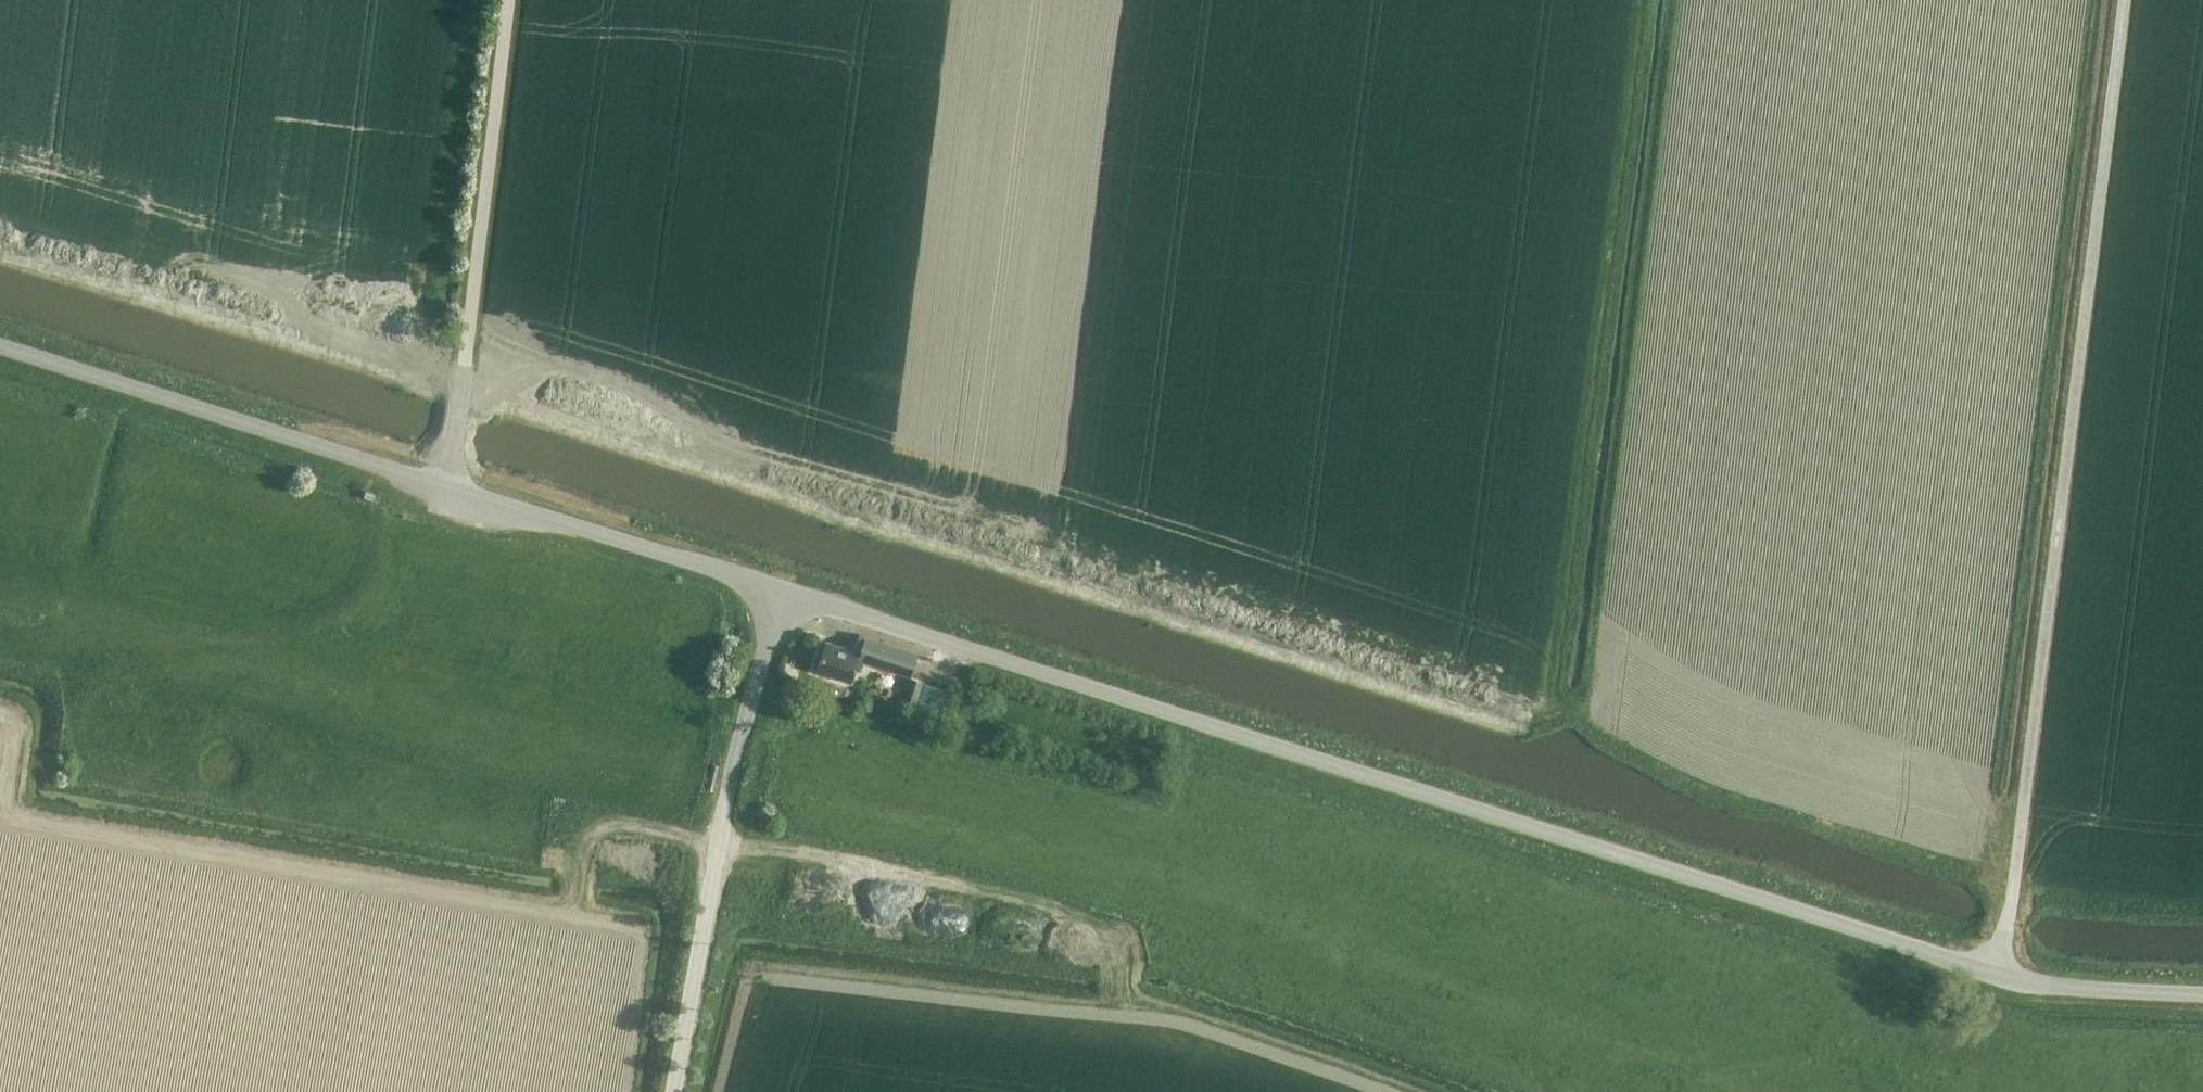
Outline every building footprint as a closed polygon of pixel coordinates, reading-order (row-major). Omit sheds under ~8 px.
[(917,653),(858,634),(853,650),(825,641),(816,669),(850,680),(857,658),(910,676),(917,653)] [(922,681),(909,677),(901,702),(914,706),(922,681)]
